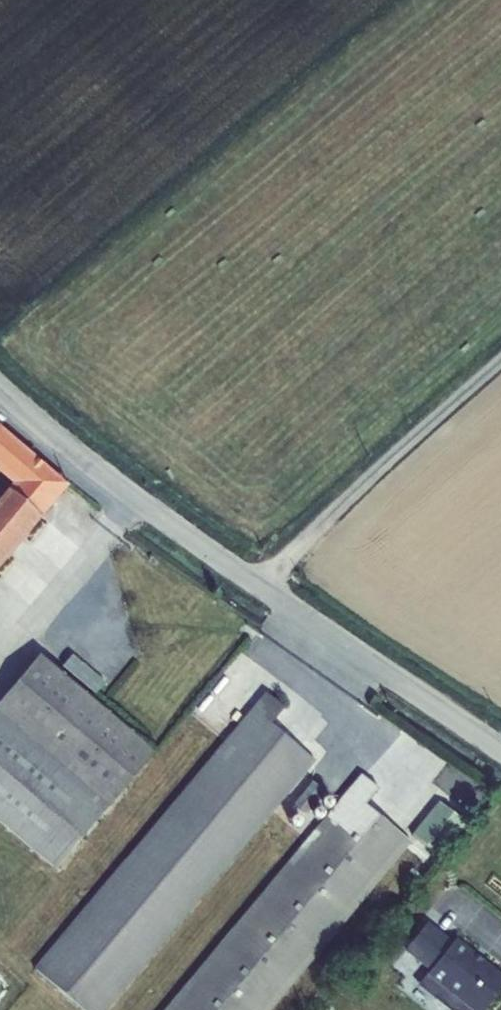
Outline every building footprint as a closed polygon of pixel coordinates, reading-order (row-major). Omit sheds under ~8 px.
[(58,540),(37,520),(43,513),(32,503),(52,481),(0,433),(0,479),(3,482),(0,486),(0,602),(58,540)] [(64,546),(58,540),(0,602),(0,615),(64,546)] [(25,645),(0,673),(0,719),(91,801),(139,748),(25,645)] [(270,699),(252,684),(128,833),(22,960),(82,1009),(83,1009),(298,752),(255,716),(270,699)] [(0,719),(0,829),(36,862),(91,801),(0,719)] [(142,1009),(247,1009),(395,834),(350,797),(363,781),(348,768),(335,784),(333,783),(142,1009)] [(425,798),(398,830),(425,853),(453,821),(425,798)] [(489,978),(463,956),(461,959),(454,953),(456,950),(438,935),(434,939),(409,918),(388,943),(413,964),(405,973),(421,987),(416,994),(435,1009),(469,1009),(471,1009),(467,1005),(489,978)] [(461,959),(463,956),(456,950),(454,953),(461,959)] [(421,987),(405,973),(400,980),(416,994),(421,987)]
